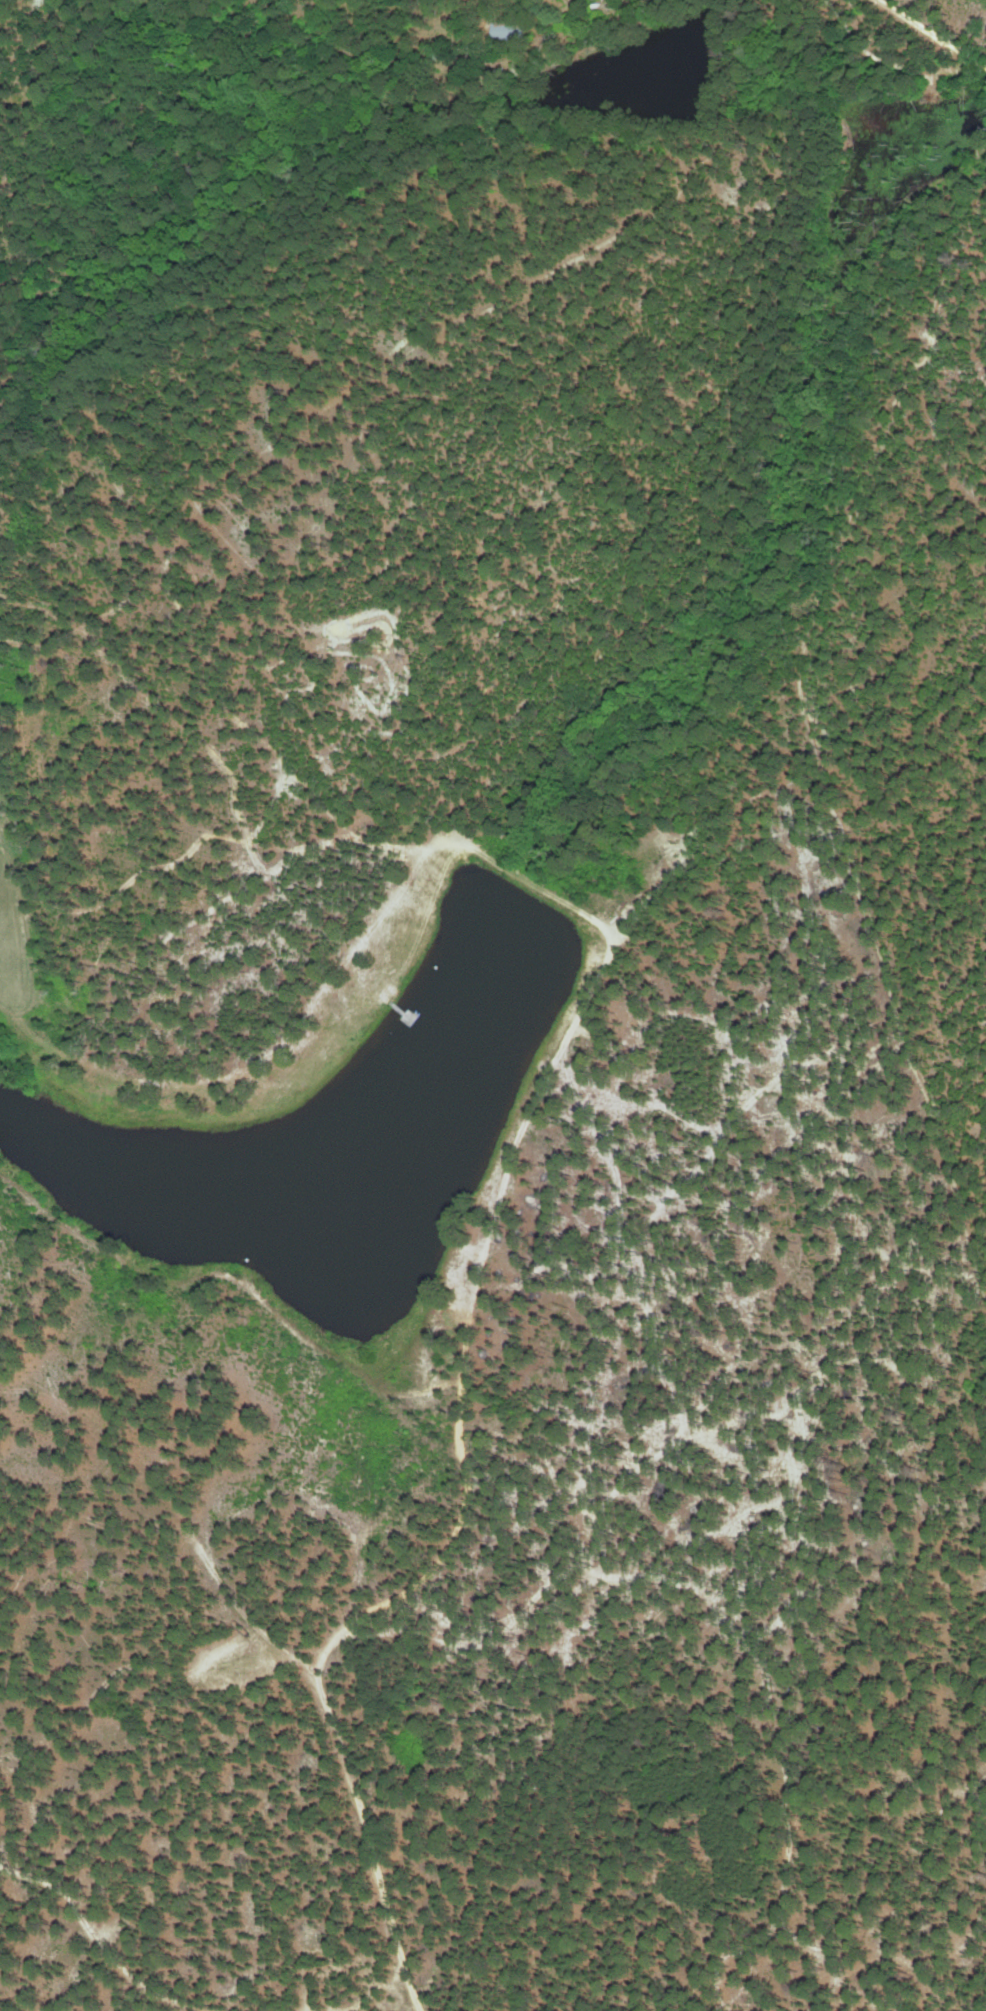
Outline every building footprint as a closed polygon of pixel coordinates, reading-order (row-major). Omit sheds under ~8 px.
[(498,25),(498,29),(493,29),(493,40),(525,38),(525,24),(498,25)]
